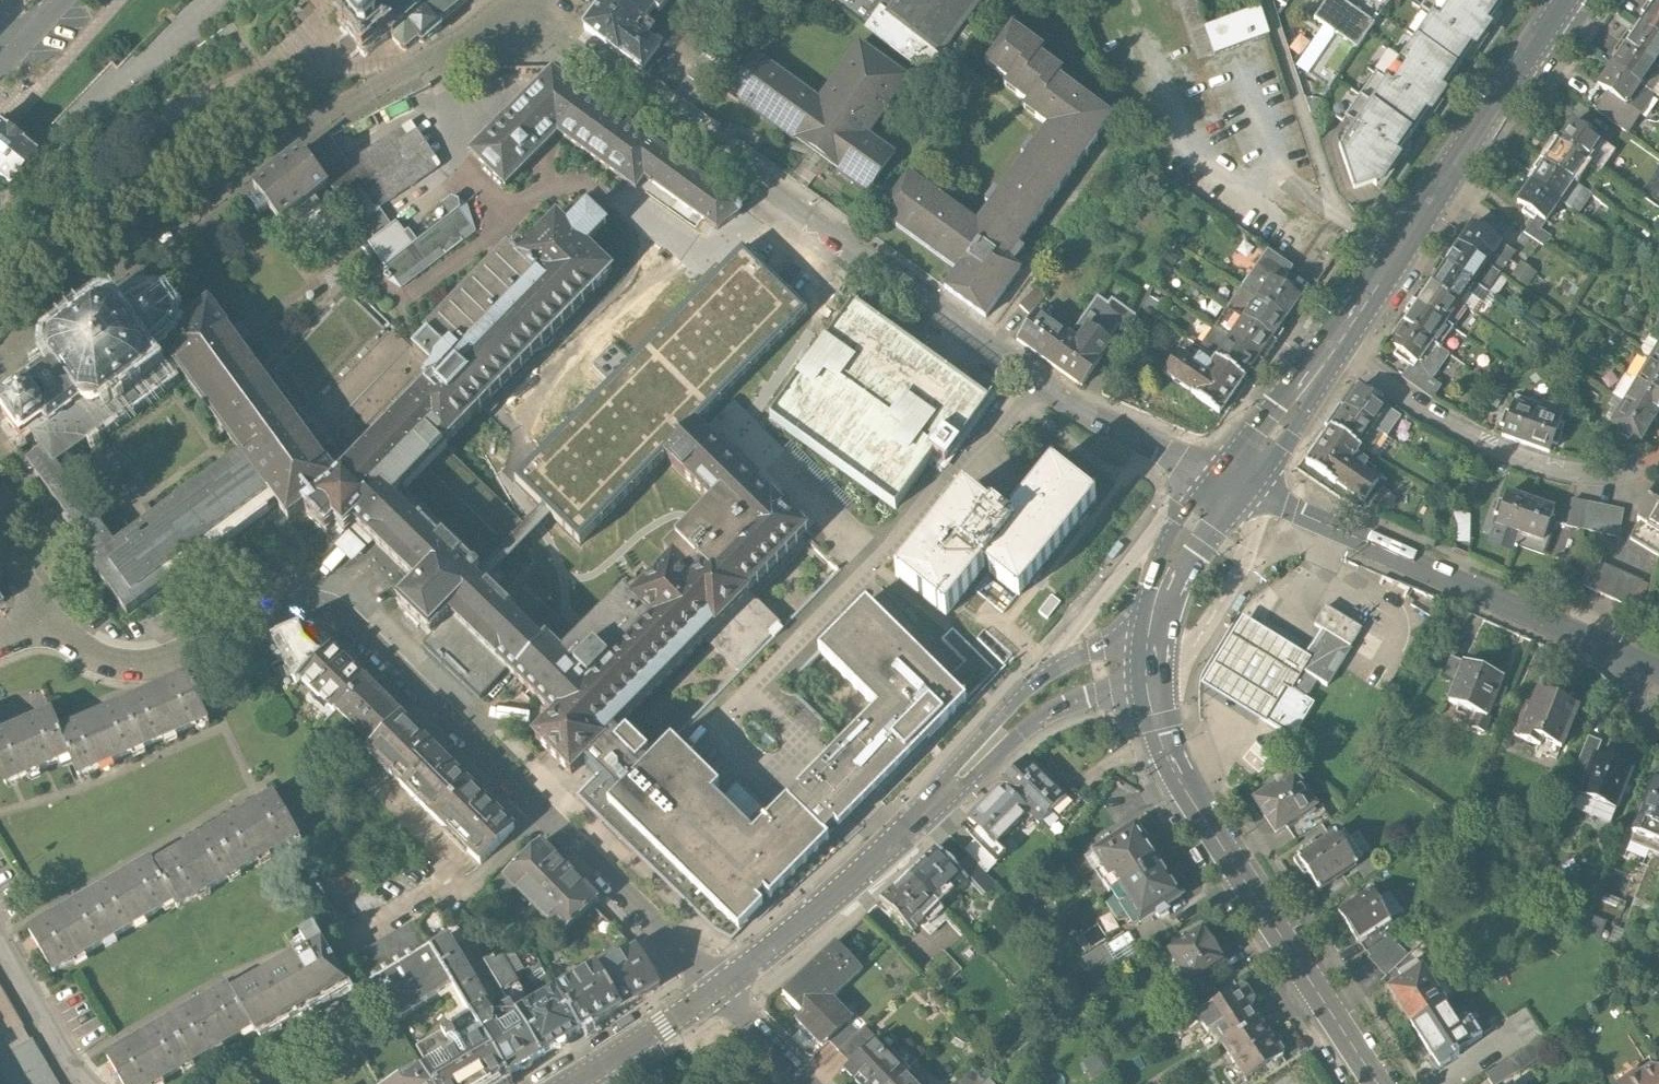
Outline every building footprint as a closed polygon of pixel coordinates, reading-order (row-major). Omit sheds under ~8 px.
[(340,33),(364,61),(365,61),(366,61),(367,61),(368,61),(391,41),(403,55),(404,54),(404,55),(405,55),(406,55),(407,55),(408,55),(420,45),(421,47),(421,46),(422,47),(423,47),(424,47),(425,47),(442,33),(442,32),(443,31),(443,30),(442,29),(442,28),(443,28),(442,27),(474,0),(356,0),(365,11),(360,16),(357,13),(347,21),(350,24),(340,33)] [(585,32),(627,61),(643,75),(660,51),(638,34),(654,11),(640,0),(608,0),(585,32)] [(654,11),(660,15),(672,0),(640,0),(654,11)] [(868,24),(938,75),(995,0),(887,0),(868,24)] [(1199,60),(1218,53),(1271,34),(1261,8),(1209,27),(1199,0),(1178,0),(1199,60)] [(1356,13),(1337,0),(1335,0),(1320,22),(1340,35),(1324,57),(1347,72),(1379,25),(1356,13)] [(1356,13),(1379,25),(1396,0),(1365,0),(1356,13)] [(1478,0),(1447,0),(1441,9),(1483,38),(1499,15),(1478,0)] [(1499,15),(1509,0),(1478,0),(1499,15)] [(1640,23),(1658,37),(1658,6),(1655,3),(1640,23)] [(1483,38),(1441,9),(1425,33),(1468,61),(1483,38)] [(1626,43),(1658,67),(1658,37),(1640,23),(1626,43)] [(1043,50),(1012,27),(986,63),(1009,80),(1005,86),(1028,102),(1024,108),(1049,125),(976,225),(909,176),(881,215),(958,271),(945,289),(986,318),(1021,270),(1013,265),(1015,261),(1024,249),(1018,245),(1085,153),(1088,155),(1098,140),(1096,139),(1112,116),(1058,76),(1062,71),(1040,54),(1043,50)] [(1468,61),(1425,33),(1410,56),(1452,84),(1468,61)] [(1611,63),(1651,92),(1658,81),(1658,67),(1626,43),(1611,63)] [(755,58),(731,93),(795,139),(817,154),(839,170),(867,190),(892,155),(864,135),(905,78),(861,47),(820,104),(755,58)] [(675,97),(696,111),(729,63),(710,48),(675,97)] [(1452,84),(1410,56),(1394,79),(1436,107),(1452,84)] [(1611,63),(1598,82),(1609,90),(1641,113),(1655,94),(1651,92),(1611,63)] [(629,129),(553,75),(536,93),(472,156),(506,189),(526,169),(540,155),(555,140),(558,136),(636,191),(645,179),(718,231),(739,215),(740,214),(741,212),(741,211),(741,209),(740,208),(739,207),(736,205),(663,153),(629,129)] [(1378,102),(1421,131),(1436,107),(1394,79),(1378,102)] [(1609,90),(1597,107),(1629,130),(1641,113),(1609,90)] [(1363,125),(1405,154),(1421,131),(1378,102),(1363,125)] [(0,117),(0,171),(11,180),(38,147),(29,140),(0,117)] [(1601,169),(1615,149),(1572,120),(1559,140),(1587,160),(1601,169)] [(1363,125),(1347,149),(1362,192),(1389,177),(1405,154),(1363,125)] [(329,183),(387,269),(413,248),(397,227),(392,229),(380,213),(441,170),(412,127),(350,169),(330,140),(307,152),(303,155),(326,184),(329,183)] [(1559,140),(1545,160),(1573,180),(1587,160),(1559,140)] [(288,166),(279,173),(331,239),(344,229),(329,209),(320,207),(315,201),(330,190),(326,184),(303,155),(288,166)] [(1545,160),(1531,180),(1559,200),(1573,180),(1545,160)] [(1639,192),(1658,206),(1658,164),(1639,192)] [(255,192),(283,226),(297,215),(302,221),(302,230),(316,249),(331,239),(279,173),(270,180),(255,192)] [(1531,180),(1517,200),(1536,213),(1546,220),(1559,200),(1531,180)] [(385,280),(401,290),(477,235),(469,206),(453,200),(448,205),(456,216),(413,248),(387,269),(385,280)] [(719,787),(674,742),(656,760),(623,727),(705,638),(751,593),(810,530),(699,424),(665,459),(715,506),(691,530),(666,556),(673,562),(633,603),(625,596),(621,599),(614,606),(615,607),(587,635),(582,641),(580,639),(564,657),(560,654),(559,655),(547,644),(544,646),(510,612),(512,610),(510,609),(515,604),(496,586),(490,582),(480,575),(485,570),(449,538),(455,533),(407,489),(448,448),(481,412),(613,273),(587,248),(606,227),(588,210),(568,230),(558,220),(518,261),(508,252),(427,337),(429,339),(422,347),(415,354),(394,334),(392,337),(349,296),(273,376),(308,424),(304,427),(326,448),(319,455),(340,482),(305,507),(308,509),(306,511),(327,532),(335,523),(345,533),(355,523),(363,531),(373,540),(417,583),(396,604),(413,620),(431,638),(450,617),(508,670),(557,718),(536,740),(572,774),(583,763),(597,776),(619,796),(609,807),(740,934),(764,909),(758,903),(762,900),(765,896),(768,899),(771,902),(830,840),(825,836),(790,801),(754,836),(734,817),(713,795),(719,787)] [(1536,213),(1524,232),(1543,245),(1550,235),(1540,228),(1546,220),(1536,213)] [(1468,232),(1460,243),(1488,262),(1503,242),(1475,222),(1468,232)] [(1503,242),(1488,262),(1501,271),(1516,251),(1503,242)] [(1460,243),(1447,262),(1475,281),(1488,262),(1460,243)] [(742,251),(516,482),(543,508),(553,518),(581,545),(584,542),(634,491),(665,459),(699,424),(807,313),(742,251)] [(1258,300),(1285,319),(1300,299),(1292,293),(1295,289),(1284,281),(1293,268),(1268,251),(1242,289),(1258,300)] [(1521,261),(1511,274),(1528,286),(1537,272),(1521,261)] [(1447,262),(1433,282),(1460,301),(1468,291),(1475,281),(1447,262)] [(1488,262),(1475,281),(1488,291),(1502,272),(1501,271),(1488,262)] [(1488,291),(1475,281),(1468,291),(1481,301),(1488,291)] [(1433,282),(1419,301),(1447,320),(1460,301),(1433,282)] [(1044,297),(1036,289),(1021,305),(1029,313),(1044,297)] [(1242,289),(1228,309),(1244,320),(1271,339),(1277,343),(1284,332),(1281,331),(1279,329),(1285,319),(1258,300),(1242,289)] [(1098,297),(1070,335),(1078,341),(1088,326),(1109,341),(1118,328),(1128,335),(1137,316),(1112,299),(1108,304),(1098,297)] [(19,436),(23,441),(46,424),(51,431),(83,406),(86,410),(87,412),(89,413),(91,414),(92,414),(94,414),(96,414),(98,414),(100,413),(148,376),(150,374),(151,372),(152,371),(152,368),(152,366),(151,364),(150,362),(147,358),(167,343),(169,341),(170,339),(171,338),(173,335),(174,333),(176,331),(177,328),(177,324),(176,321),(176,318),(174,319),(173,316),(172,315),(171,313),(170,311),(169,309),(168,308),(166,307),(165,305),(163,304),(164,302),(163,301),(160,300),(158,300),(155,299),(153,298),(150,298),(150,301),(147,301),(143,301),(140,302),(137,304),(134,306),(133,304),(127,309),(128,310),(118,318),(116,316),(116,317),(115,316),(115,315),(114,314),(113,313),(112,313),(112,311),(111,310),(110,310),(109,310),(108,309),(106,309),(105,309),(105,311),(103,311),(102,312),(101,313),(100,313),(99,314),(98,315),(97,314),(97,315),(96,313),(84,322),(86,324),(85,324),(69,337),(68,337),(67,335),(55,344),(57,346),(56,346),(57,347),(55,347),(54,348),(53,349),(52,350),(51,351),(50,352),(49,351),(49,353),(48,354),(48,355),(48,357),(48,358),(48,359),(50,359),(51,361),(52,363),(53,364),(52,364),(54,366),(43,374),(42,372),(36,376),(37,378),(27,386),(26,384),(20,389),(21,390),(21,391),(24,394),(25,394),(27,397),(25,398),(25,397),(7,410),(8,411),(3,414),(7,418),(6,419),(19,436)] [(1419,301),(1405,321),(1432,341),(1447,320),(1419,301)] [(937,363),(854,304),(788,396),(770,421),(896,509),(934,456),(928,451),(942,430),(960,443),(975,422),(990,400),(937,363)] [(147,358),(150,362),(155,368),(171,355),(186,344),(198,361),(231,335),(210,306),(176,331),(174,333),(173,335),(171,338),(170,339),(169,341),(167,343),(147,358)] [(1228,309),(1214,328),(1231,339),(1258,358),(1263,362),(1265,359),(1277,343),(1271,339),(1244,320),(1228,309)] [(1038,312),(1018,341),(1050,364),(1070,335),(1038,312)] [(1404,320),(1388,342),(1416,361),(1417,362),(1432,341),(1405,321),(1404,320)] [(1070,335),(1050,364),(1082,387),(1102,358),(1100,357),(1111,342),(1109,341),(1088,326),(1078,341),(1070,335)] [(243,455),(280,503),(278,504),(289,519),(305,507),(340,482),(319,455),(241,347),(251,340),(246,334),(242,327),(240,329),(231,335),(198,361),(186,344),(171,355),(183,370),(180,372),(183,375),(241,456),(243,455)] [(1214,328),(1200,348),(1217,359),(1244,378),(1251,368),(1254,370),(1256,372),(1263,362),(1258,358),(1231,339),(1214,328)] [(1416,361),(1413,365),(1430,378),(1449,352),(1432,341),(1417,362),(1416,361)] [(1651,359),(1658,364),(1658,346),(1651,359)] [(1179,354),(1165,375),(1193,394),(1192,395),(1219,414),(1241,383),(1244,378),(1217,359),(1211,367),(1199,358),(1194,365),(1179,354)] [(155,368),(150,362),(151,364),(152,366),(152,368),(152,371),(151,372),(150,374),(148,376),(100,413),(98,414),(110,429),(183,375),(180,372),(183,370),(171,355),(155,368)] [(1651,359),(1638,380),(1658,393),(1658,364),(1651,359)] [(1410,364),(1403,375),(1432,396),(1440,385),(1430,378),(1413,365),(1410,364)] [(1626,402),(1656,420),(1658,416),(1658,393),(1638,380),(1626,402)] [(1388,406),(1358,386),(1344,406),(1374,427),(1388,406)] [(1540,407),(1516,399),(1503,437),(1527,445),(1540,407)] [(1643,442),(1656,420),(1626,402),(1613,424),(1643,442)] [(1374,427),(1344,406),(1340,403),(1326,424),(1331,427),(1361,447),(1370,453),(1383,433),(1374,427)] [(55,469),(58,467),(110,429),(98,414),(96,414),(94,414),(92,414),(91,414),(89,413),(87,412),(86,410),(83,406),(51,431),(46,424),(23,441),(27,447),(35,441),(43,453),(55,469)] [(1562,414),(1540,407),(1527,445),(1549,452),(1562,414)] [(1356,454),(1361,447),(1331,427),(1308,461),(1321,470),(1368,503),(1380,485),(1378,481),(1364,471),(1369,463),(1356,454)] [(960,443),(942,430),(928,451),(934,456),(945,463),(957,446),(960,443)] [(490,582),(496,586),(534,545),(516,528),(521,521),(448,448),(407,489),(455,533),(449,538),(485,570),(480,575),(490,582)] [(99,560),(116,547),(58,467),(55,469),(43,453),(29,464),(99,560)] [(92,565),(128,614),(269,511),(278,504),(280,503),(243,455),(241,456),(116,547),(99,560),(92,565)] [(1081,519),(1095,500),(1051,465),(1006,523),(993,513),(991,515),(963,493),(897,578),(919,595),(946,616),(983,569),(1020,597),(1034,578),(1081,519)] [(1391,493),(1380,485),(1368,503),(1367,504),(1378,511),(1391,493)] [(1658,535),(1658,486),(1637,522),(1658,535)] [(1510,492),(1497,526),(1520,534),(1533,500),(1510,492)] [(1533,500),(1520,534),(1517,545),(1544,554),(1556,520),(1551,518),(1555,508),(1533,500)] [(1624,511),(1572,500),(1568,526),(1619,538),(1624,511)] [(1627,539),(1658,557),(1658,556),(1658,535),(1637,522),(1627,539)] [(363,531),(355,523),(345,533),(334,544),(352,561),(373,540),(363,531)] [(1591,562),(1582,585),(1638,608),(1647,584),(1591,562)] [(751,593),(705,638),(740,674),(785,626),(751,593)] [(825,766),(790,801),(825,836),(835,826),(839,830),(864,806),(967,701),(924,659),(872,607),(868,604),(822,651),(881,709),(825,766)] [(1322,631),(1298,669),(1300,670),(1289,687),(1283,683),(1261,719),(1294,739),(1315,705),(1305,699),(1316,681),(1327,687),(1356,639),(1362,629),(1326,608),(1321,617),(1315,626),(1322,631)] [(295,684),(300,679),(333,645),(317,628),(302,626),(291,616),(270,633),(295,684)] [(508,670),(450,617),(431,638),(423,646),(480,699),(508,670)] [(1201,686),(1240,709),(1265,724),(1286,689),(1291,692),(1312,659),(1282,641),(1243,617),(1201,686)] [(300,679),(334,712),(366,676),(333,645),(300,679)] [(1456,685),(1465,662),(1451,657),(1442,680),(1456,685)] [(1465,662),(1456,685),(1449,702),(1478,714),(1472,728),(1484,733),(1490,718),(1487,717),(1493,703),(1500,706),(1503,697),(1502,697),(1504,692),(1498,690),(1503,678),(1497,675),(1498,672),(1486,667),(1485,671),(1465,662)] [(92,717),(61,730),(60,731),(70,755),(79,775),(100,766),(128,753),(160,740),(187,728),(207,720),(189,676),(156,690),(92,717)] [(372,747),(404,714),(366,676),(334,712),(372,747)] [(1514,736),(1540,746),(1542,741),(1561,748),(1577,707),(1555,699),(1556,695),(1544,690),(1542,694),(1539,692),(1532,708),(1526,706),(1514,736)] [(0,734),(0,770),(5,783),(22,776),(55,762),(70,755),(60,731),(61,730),(53,711),(22,724),(0,734)] [(368,752),(434,819),(471,781),(404,714),(372,747),(368,752)] [(1577,766),(1590,771),(1595,757),(1602,743),(1589,738),(1577,766)] [(1063,791),(1022,755),(997,784),(1026,810),(1038,820),(1049,808),(1063,791)] [(1601,820),(1611,824),(1632,772),(1595,757),(1590,771),(1580,796),(1607,807),(1601,820)] [(1288,826),(1317,807),(1295,774),(1254,801),(1276,834),(1288,826)] [(619,796),(597,776),(586,787),(576,798),(607,828),(619,840),(688,907),(715,933),(732,942),(740,934),(609,807),(619,796)] [(471,781),(434,819),(480,863),(518,826),(471,781)] [(1654,781),(1633,834),(1634,834),(1630,844),(1658,855),(1658,783),(1654,781)] [(981,828),(998,842),(1026,810),(997,784),(968,817),(981,828)] [(1063,791),(1049,808),(1060,818),(1079,796),(1067,786),(1063,791)] [(183,844),(154,860),(177,900),(181,905),(302,836),(276,791),(245,808),(183,844)] [(1288,826),(1298,840),(1330,819),(1320,805),(1317,807),(1288,826)] [(1133,826),(1091,853),(1115,890),(1157,863),(1133,826)] [(981,828),(968,843),(984,858),(998,842),(981,828)] [(1338,833),(1297,860),(1319,894),(1360,867),(1338,833)] [(516,893),(563,940),(593,908),(602,899),(543,838),(496,886),(510,899),(516,893)] [(936,847),(911,871),(944,905),(969,882),(936,847)] [(60,908),(29,925),(54,969),(177,900),(154,860),(151,855),(113,877),(60,908)] [(1157,863),(1115,890),(1138,924),(1157,912),(1161,918),(1186,902),(1159,861),(1157,863)] [(1617,865),(1611,891),(1635,897),(1642,871),(1617,865)] [(911,871),(882,899),(910,929),(917,922),(922,927),(944,905),(911,871)] [(1371,891),(1338,912),(1358,943),(1391,922),(1371,891)] [(357,958),(374,986),(433,950),(416,923),(357,958)] [(309,948),(234,990),(256,1030),(259,1035),(350,983),(316,924),(300,933),(304,940),(309,948)] [(1226,961),(1205,930),(1169,954),(1190,985),(1226,961)] [(452,939),(433,950),(455,989),(474,1018),(510,1080),(528,1069),(543,1059),(512,1008),(497,1018),(452,939)] [(829,1043),(847,1024),(851,1021),(832,1001),(864,969),(838,942),(785,996),(805,1016),(795,1027),(820,1052),(829,1043)] [(1106,947),(1083,960),(1096,983),(1119,970),(1106,947)] [(600,966),(559,992),(585,1035),(626,1009),(661,989),(639,948),(603,970),(600,966)] [(433,950),(374,986),(395,1024),(455,989),(433,950)] [(940,968),(960,989),(975,970),(957,951),(940,968)] [(507,959),(486,964),(512,1008),(543,1059),(564,1047),(585,1035),(559,992),(533,1007),(507,959)] [(1427,972),(1423,966),(1420,968),(1416,962),(1398,973),(1396,971),(1381,984),(1384,986),(1387,990),(1388,992),(1410,1027),(1446,1003),(1443,999),(1454,992),(1437,966),(1427,972)] [(107,1054),(124,1083),(160,1083),(256,1030),(234,990),(230,984),(194,1005),(141,1035),(107,1054)] [(2,1038),(22,1026),(23,1026),(0,987),(0,1035),(2,1038)] [(1240,990),(1196,1020),(1208,1037),(1212,1034),(1221,1047),(1261,1020),(1240,990)] [(1446,1003),(1410,1027),(1431,1060),(1433,1062),(1439,1071),(1461,1057),(1459,1054),(1483,1039),(1481,1036),(1464,1010),(1454,1016),(1446,1003)] [(435,1083),(503,1083),(510,1080),(474,1018),(452,1031),(455,1035),(419,1056),(427,1070),(435,1083)] [(1261,1020),(1221,1047),(1244,1080),(1284,1054),(1261,1020)] [(829,1043),(840,1053),(842,1051),(858,1035),(847,1024),(829,1043)] [(30,1038),(30,1039),(22,1026),(2,1038),(30,1083),(58,1083),(30,1038)] [(856,1065),(878,1043),(864,1029),(858,1035),(842,1051),(856,1065)] [(0,1037),(0,1083),(30,1083),(2,1038),(2,1039),(1,1037),(0,1037)] [(1544,1039),(1511,1059),(1520,1072),(1552,1052),(1544,1039)] [(908,1074),(878,1043),(856,1065),(849,1073),(860,1083),(898,1083),(908,1074)] [(1485,1076),(1488,1082),(1490,1083),(1501,1083),(1520,1072),(1511,1059),(1485,1076)] [(970,1067),(951,1083),(985,1083),(970,1067)] [(427,1070),(403,1083),(435,1083),(427,1070)] [(1622,1083),(1658,1083),(1658,1072),(1652,1070),(1641,1078),(1638,1074),(1622,1083)] [(908,1074),(898,1083),(919,1083),(908,1074)]
